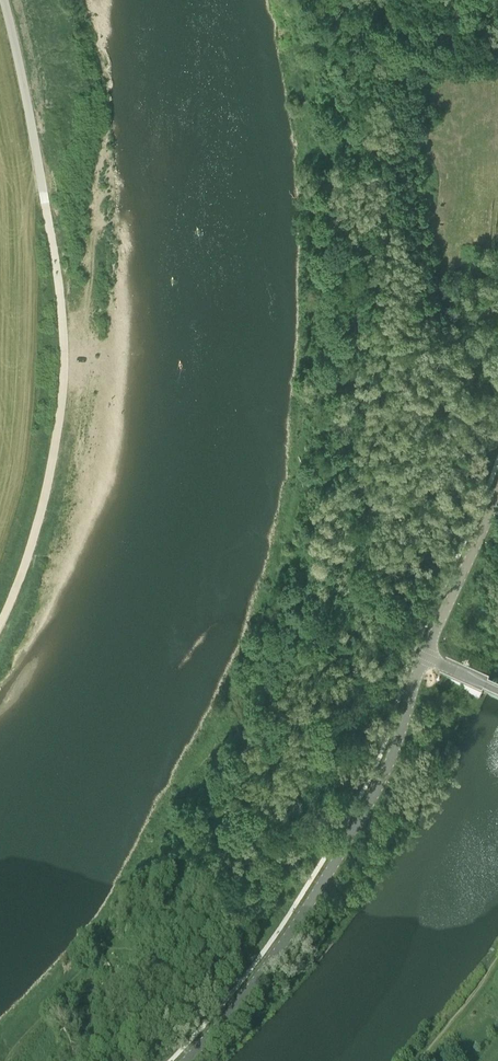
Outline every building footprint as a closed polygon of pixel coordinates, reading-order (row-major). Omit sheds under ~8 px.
[(455,425),(450,421),(445,427),(449,431),(455,425)]
